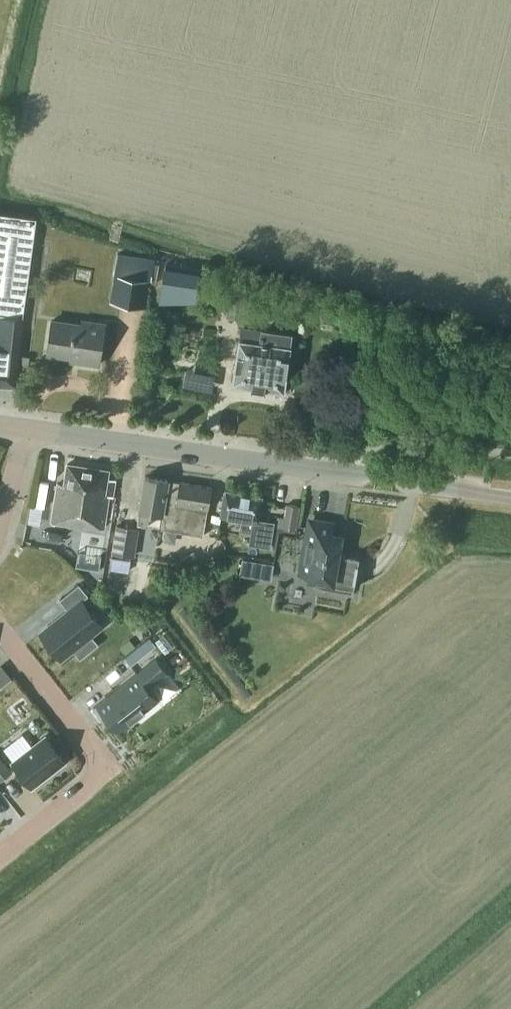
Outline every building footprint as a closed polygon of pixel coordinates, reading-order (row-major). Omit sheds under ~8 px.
[(22,316),(36,217),(0,212),(0,313),(22,316)] [(155,258),(117,252),(109,303),(147,308),(155,258)] [(166,267),(163,287),(196,292),(199,273),(166,267)] [(245,319),(249,293),(230,290),(226,316),(245,319)] [(0,313),(0,386),(15,386),(21,326),(22,316),(0,313)] [(99,364),(105,324),(82,320),(81,325),(52,320),(47,352),(70,356),(70,360),(99,364)] [(290,347),(292,334),(242,327),(240,340),(233,384),(284,391),(291,347),(290,347)] [(113,496),(116,479),(108,478),(109,470),(68,463),(64,484),(58,483),(52,522),(88,528),(89,525),(104,527),(109,495),(113,496)] [(204,535),(212,487),(145,476),(137,524),(148,526),(151,512),(161,514),(159,528),(204,535)] [(271,548),(275,521),(258,519),(262,496),(225,490),(221,515),(242,518),(240,531),(251,533),(249,544),(271,548)] [(296,530),(300,506),(287,504),(283,527),(296,530)] [(331,539),(332,534),(334,524),(311,520),(301,573),(310,575),(309,581),(318,583),(317,588),(353,594),(360,556),(337,552),(339,540),(331,539)] [(140,527),(116,523),(112,551),(135,555),(140,527)] [(138,550),(136,567),(152,569),(154,552),(138,550)] [(176,566),(178,553),(159,550),(157,563),(176,566)] [(240,574),(253,576),(256,561),(242,558),(240,574)] [(73,649),(91,634),(102,625),(82,600),(88,595),(79,583),(60,599),(69,609),(41,632),(62,658),(73,649)] [(154,645),(149,638),(136,648),(142,655),(154,645)] [(150,686),(169,671),(157,656),(98,703),(119,731),(160,699),(150,686)] [(1,665),(0,666),(0,688),(12,679),(1,665)] [(12,761),(31,786),(64,760),(44,735),(12,761)] [(12,771),(0,756),(0,781),(12,771)]
